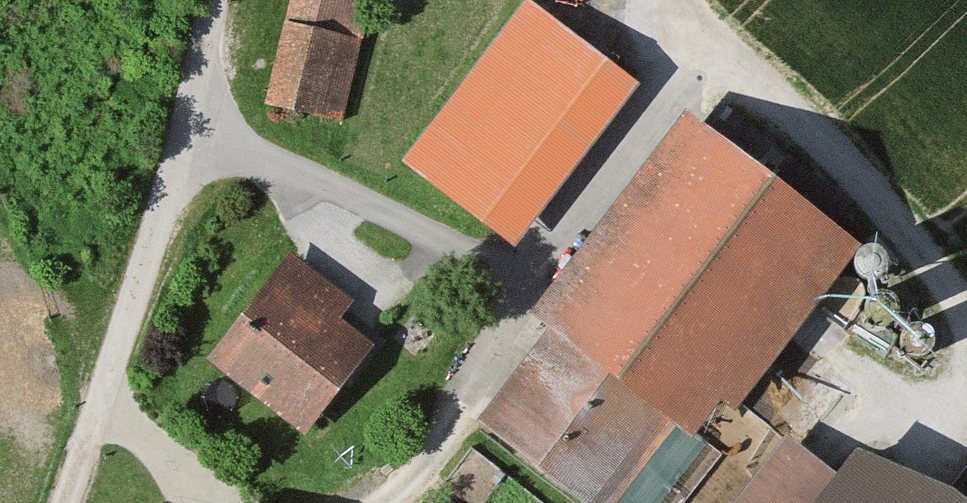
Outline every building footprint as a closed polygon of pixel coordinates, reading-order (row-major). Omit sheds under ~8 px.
[(256,117),(330,134),(350,49),(334,46),(345,0),(284,0),(256,117)] [(392,172),(501,255),(624,94),(515,11),(392,172)] [(670,123),(516,321),(539,339),(470,427),(569,502),(610,502),(661,437),(673,446),(703,408),(720,422),(846,259),(670,123)] [(340,310),(280,262),(196,367),(289,442),(357,357),(324,330),(340,310)] [(769,443),(723,502),(815,502),(827,487),(769,443)] [(825,502),(920,502),(859,458),(825,502)]
